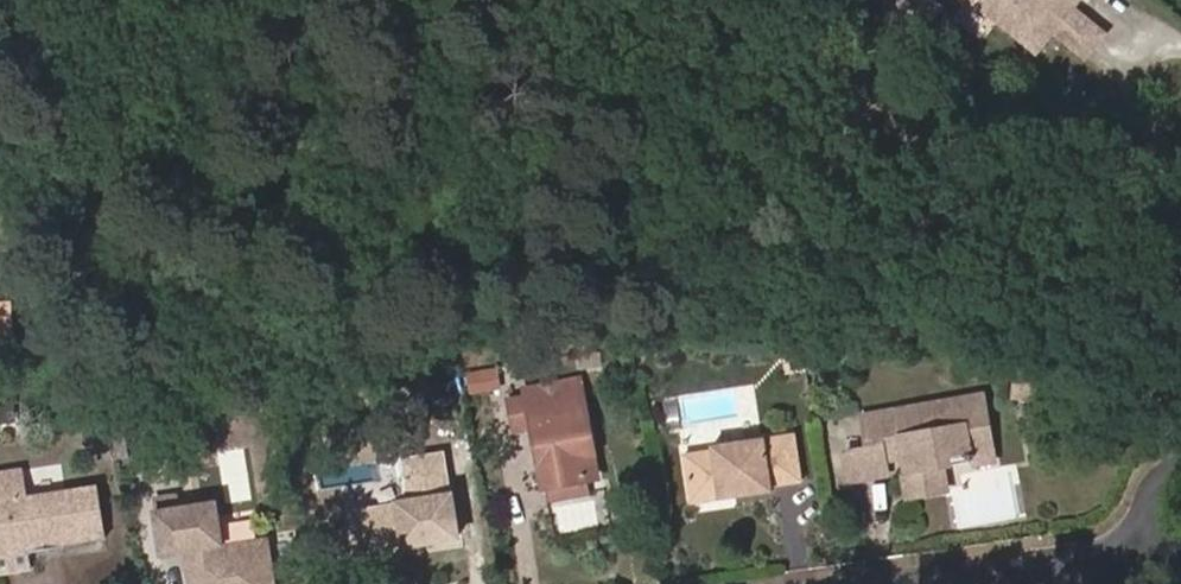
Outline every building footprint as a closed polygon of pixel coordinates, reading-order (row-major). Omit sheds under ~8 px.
[(1075,7),(1081,0),(974,0),(1032,47),(1045,46),(1056,33),(1075,7)] [(1106,32),(1075,7),(1056,33),(1086,58),(1106,32)] [(11,304),(0,305),(0,347),(14,346),(11,304)] [(530,396),(536,427),(547,486),(589,478),(584,455),(594,453),(584,396),(581,396),(578,379),(529,388),(530,396)] [(884,458),(887,473),(907,469),(911,496),(946,490),(942,469),(949,457),(959,456),(970,462),(996,458),(985,394),(862,415),(870,460),(884,458)] [(517,430),(536,427),(530,396),(512,400),(517,430)] [(736,487),(737,496),(773,490),(773,485),(804,480),(797,433),(716,445),(717,448),(686,454),(693,494),(736,487)] [(402,456),(404,475),(447,469),(444,449),(402,456)] [(599,477),(594,453),(584,455),(589,478),(599,477)] [(889,492),(887,473),(884,458),(870,460),(852,463),(857,497),(889,492)] [(27,547),(31,546),(32,550),(61,546),(60,542),(107,533),(98,483),(28,497),(23,467),(0,472),(0,553),(27,547)] [(447,469),(404,475),(408,498),(353,507),(356,527),(351,527),(354,548),(360,546),(361,551),(458,537),(447,469)] [(695,502),(737,496),(736,487),(693,494),(695,502)] [(267,532),(222,539),(215,497),(179,503),(154,507),(160,548),(182,545),(188,583),(275,583),(267,532)] [(27,547),(0,553),(0,570),(31,564),(27,547)]
